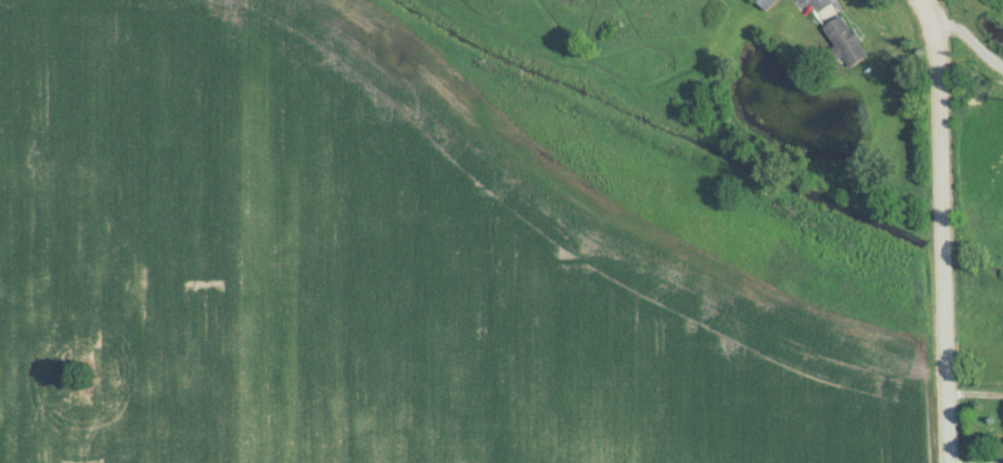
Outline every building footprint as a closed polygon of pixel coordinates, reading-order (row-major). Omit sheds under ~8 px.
[(766,12),(778,0),(755,0),(766,12)] [(822,28),(848,69),(870,55),(843,15),(822,28)]
